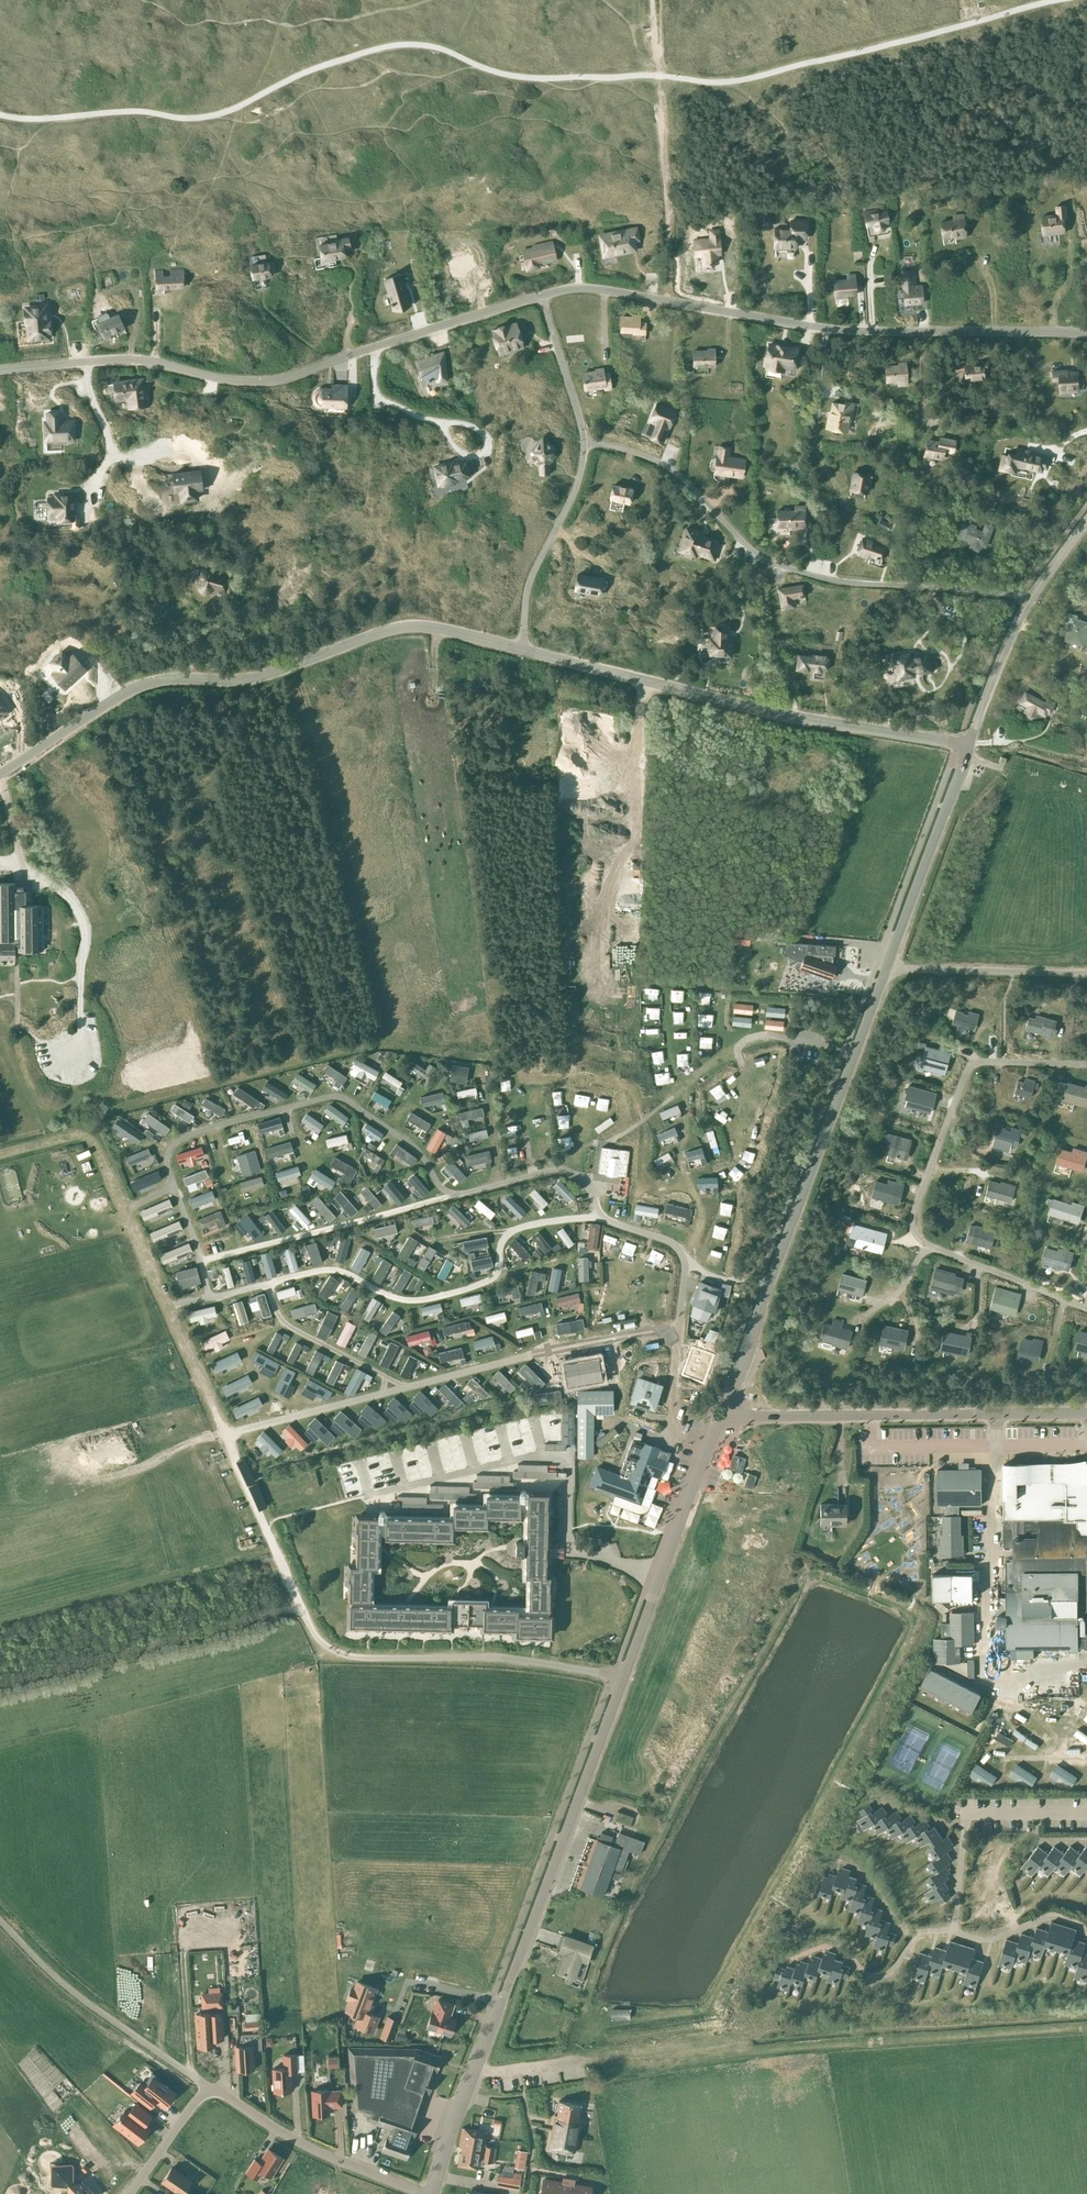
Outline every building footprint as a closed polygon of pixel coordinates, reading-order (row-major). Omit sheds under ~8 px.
[(1065,232),(1064,215),(1066,215),(1066,205),(1056,206),(1057,215),(1042,217),(1043,234),(1065,232)] [(885,223),(888,223),(886,211),(877,213),(877,210),(864,212),(866,226),(874,225),(874,226),(875,228),(876,230),(878,231),(880,231),(882,230),(884,229),(885,227),(885,224),(885,223)] [(955,238),(966,237),(963,215),(953,216),(953,220),(940,222),(942,237),(954,236),(955,238)] [(774,242),(774,247),(796,248),(796,241),(799,238),(806,239),(806,222),(791,221),(790,229),(774,229),(774,234),(772,236),(772,240),(774,242)] [(611,235),(601,236),(605,254),(618,252),(618,253),(627,252),(627,250),(633,249),(632,242),(639,240),(637,228),(628,229),(629,231),(620,233),(620,232),(611,233),(611,235)] [(711,240),(693,241),(695,256),(702,255),(703,264),(709,263),(709,264),(712,264),(712,263),(717,262),(717,254),(720,254),(718,230),(710,231),(711,240)] [(350,246),(348,238),(337,240),(337,242),(319,245),(322,260),(345,257),(343,247),(350,246)] [(451,253),(457,273),(473,268),(470,261),(474,259),(468,238),(452,242),(455,252),(451,253)] [(533,248),(522,251),(527,270),(538,267),(537,263),(543,261),(543,263),(556,260),(553,248),(552,242),(539,245),(533,246),(533,248)] [(269,271),(274,270),(272,262),(250,266),(253,279),(270,276),(269,271)] [(156,289),(184,287),(183,270),(171,271),(171,277),(163,277),(162,271),(155,271),(156,289)] [(914,278),(913,278),(913,270),(902,271),(904,304),(922,303),(921,286),(915,286),(914,278)] [(847,298),(847,295),(855,294),(854,274),(847,274),(847,280),(834,281),(835,296),(836,296),(836,299),(847,298)] [(400,275),(385,280),(395,310),(409,306),(400,275)] [(26,310),(24,310),(26,323),(27,323),(28,335),(29,340),(50,338),(50,333),(49,321),(47,321),(45,306),(26,308),(26,310)] [(118,315),(110,319),(108,314),(106,313),(98,316),(97,318),(100,323),(98,324),(104,337),(123,328),(118,315)] [(621,317),(621,333),(621,334),(621,335),(622,335),(622,336),(623,336),(623,337),(624,338),(625,338),(626,338),(628,338),(628,337),(629,337),(630,336),(631,335),(632,334),(632,333),(645,334),(645,326),(639,326),(639,316),(632,316),(632,318),(621,317)] [(516,348),(522,346),(515,324),(509,326),(509,325),(492,331),(495,339),(498,338),(503,353),(510,351),(509,349),(515,347),(516,348)] [(793,368),(797,349),(769,345),(766,364),(767,364),(766,368),(782,371),(782,366),(793,368)] [(715,366),(715,349),(708,349),(708,351),(693,351),(693,366),(715,366)] [(426,358),(416,362),(421,376),(422,376),(424,381),(429,380),(429,381),(432,381),(432,380),(436,379),(437,382),(447,380),(443,352),(436,354),(433,355),(433,354),(426,356),(426,358)] [(983,379),(983,370),(989,369),(988,361),(982,361),(983,364),(967,365),(967,362),(952,363),(952,371),(964,371),(965,380),(983,379)] [(907,385),(907,380),(906,363),(898,364),(898,366),(885,367),(886,382),(897,381),(897,386),(907,385)] [(604,376),(603,369),(596,370),(596,372),(582,374),(585,389),(598,387),(598,392),(604,391),(604,387),(610,386),(609,375),(604,376)] [(319,390),(315,393),(313,398),(315,402),(318,405),(322,406),(322,412),(323,412),(323,406),(345,407),(345,412),(346,412),(347,371),(346,387),(339,387),(333,387),(333,370),(332,390),(323,389),(319,390)] [(1080,378),(1078,379),(1078,374),(1068,374),(1068,371),(1053,371),(1053,380),(1060,380),(1060,394),(1068,393),(1068,390),(1079,389),(1079,388),(1081,388),(1083,387),(1084,385),(1084,382),(1083,380),(1080,378)] [(142,381),(113,384),(115,399),(116,398),(117,400),(121,399),(122,398),(129,397),(130,409),(149,406),(148,391),(146,391),(145,380),(142,381)] [(840,434),(841,432),(841,431),(845,431),(848,411),(851,412),(853,403),(844,402),(844,404),(832,402),(829,418),(827,417),(826,428),(831,429),(831,430),(832,432),(834,434),(836,434),(838,434),(840,434)] [(650,437),(663,442),(667,432),(666,432),(668,426),(669,427),(676,411),(657,404),(650,419),(652,420),(650,425),(654,427),(650,437)] [(47,423),(45,423),(46,440),(73,439),(73,422),(60,423),(60,418),(61,418),(61,413),(47,413),(47,423)] [(939,436),(938,443),(927,441),(924,455),(942,458),(943,452),(954,454),(956,439),(939,436)] [(555,449),(546,440),(543,444),(539,441),(530,450),(534,453),(531,457),(541,465),(541,469),(539,469),(540,475),(549,475),(548,468),(547,468),(547,465),(556,455),(552,452),(555,449)] [(717,456),(716,456),(715,456),(714,457),(713,458),(712,458),(711,459),(711,460),(711,461),(710,462),(710,463),(710,464),(710,465),(711,467),(712,468),(712,469),(714,469),(714,470),(714,473),(742,477),(745,460),(727,457),(729,447),(719,446),(718,456),(717,456)] [(1016,449),(1015,453),(1007,451),(1007,455),(1002,454),(998,470),(1016,474),(1018,465),(1041,471),(1042,467),(1046,468),(1049,458),(1044,457),(1026,453),(1026,452),(1016,449)] [(446,464),(434,467),(438,483),(443,481),(448,484),(454,483),(457,478),(469,475),(465,461),(447,466),(446,464)] [(202,488),(200,471),(172,474),(174,492),(181,491),(182,501),(197,499),(196,489),(202,488)] [(869,485),(870,477),(871,475),(853,472),(850,490),(866,493),(867,485),(869,485)] [(610,499),(629,503),(632,489),(613,485),(610,499)] [(55,499),(48,499),(49,514),(58,514),(58,520),(73,520),(73,519),(73,513),(75,513),(74,494),(55,494),(55,499)] [(805,529),(804,506),(795,506),(795,511),(776,511),(776,526),(789,526),(789,529),(805,529)] [(888,531),(892,525),(880,518),(876,525),(888,531)] [(990,533),(993,526),(985,523),(983,528),(984,528),(983,533),(973,529),(974,526),(963,522),(958,536),(972,541),(970,547),(977,550),(979,544),(984,546),(989,532),(990,533)] [(680,548),(679,552),(696,557),(697,554),(698,552),(701,553),(701,555),(714,559),(717,551),(715,550),(718,542),(706,539),(703,537),(702,539),(700,538),(702,533),(686,528),(680,548)] [(881,560),(885,549),(875,545),(876,543),(862,538),(857,554),(870,559),(870,556),(881,560)] [(283,579),(278,582),(285,596),(290,593),(294,602),(309,594),(306,588),(311,586),(304,572),(299,575),(296,568),(281,576),(283,579)] [(202,570),(197,584),(198,589),(201,592),(205,593),(210,592),(213,589),(213,587),(225,591),(228,580),(216,577),(217,574),(202,570)] [(603,581),(603,579),(577,574),(574,590),(578,591),(600,595),(603,581)] [(793,598),(805,596),(803,585),(778,589),(781,609),(791,608),(791,604),(794,603),(793,598)] [(1072,619),(1073,616),(1065,613),(1062,622),(1070,624),(1066,640),(1083,645),(1084,640),(1086,640),(1086,623),(1072,619)] [(729,622),(705,621),(704,629),(712,630),(712,638),(709,638),(708,652),(730,653),(731,638),(726,638),(726,630),(728,631),(729,622)] [(62,652),(50,663),(57,670),(52,675),(65,688),(85,669),(73,656),(69,660),(62,652)] [(797,655),(796,670),(805,671),(805,668),(814,668),(814,671),(821,672),(822,669),(827,669),(827,672),(837,673),(838,658),(828,657),(827,657),(827,656),(811,654),(810,656),(809,656),(797,655)] [(895,657),(893,657),(897,677),(913,674),(913,672),(918,671),(919,673),(921,673),(922,677),(923,677),(922,673),(935,670),(934,670),(931,670),(930,663),(933,663),(932,658),(932,662),(928,663),(926,654),(923,655),(919,656),(915,656),(916,658),(910,659),(909,654),(908,654),(903,655),(899,656),(895,657)] [(1044,703),(1024,692),(1019,702),(1027,707),(1024,712),(1034,717),(1037,712),(1044,716),(1047,710),(1050,712),(1052,707),(1054,702),(1047,698),(1044,703)] [(15,959),(15,948),(19,948),(19,951),(27,951),(27,954),(38,954),(38,951),(43,951),(43,905),(31,905),(31,894),(31,891),(23,891),(23,888),(17,888),(17,891),(15,891),(15,883),(0,883),(0,959),(15,959)] [(731,931),(730,942),(748,944),(749,932),(731,931)] [(786,942),(785,955),(802,961),(799,969),(809,973),(810,969),(832,976),(836,965),(832,964),(832,955),(834,955),(835,946),(807,943),(798,943),(786,942)] [(752,1005),(733,1004),(733,1013),(752,1014),(752,1005)] [(785,1008),(766,1007),(765,1016),(784,1018),(785,1008)] [(956,1010),(952,1024),(973,1030),(978,1014),(972,1012),(969,1012),(968,1015),(962,1014),(962,1012),(956,1010)] [(751,1027),(751,1018),(732,1016),(731,1025),(751,1027)] [(1053,1037),(1056,1030),(1053,1029),(1055,1021),(1039,1016),(1038,1020),(1028,1017),(1025,1029),(1053,1037)] [(784,1022),(765,1020),(763,1029),(783,1031),(784,1022)] [(920,1065),(945,1072),(950,1053),(925,1046),(920,1065)] [(379,1072),(355,1059),(350,1067),(359,1072),(357,1076),(364,1080),(366,1077),(374,1081),(379,1072)] [(424,1070),(413,1061),(409,1067),(428,1081),(435,1071),(428,1065),(424,1070)] [(327,1065),(323,1071),(336,1080),(333,1085),(339,1089),(347,1078),(327,1065)] [(451,1065),(449,1081),(466,1083),(469,1068),(451,1065)] [(402,1083),(386,1072),(382,1078),(398,1089),(402,1083)] [(316,1085),(297,1073),(291,1081),(310,1094),(316,1085)] [(1030,1097),(1034,1081),(1025,1078),(1024,1083),(1017,1081),(1014,1093),(1030,1097)] [(287,1092),(267,1079),(262,1086),(282,1100),(287,1092)] [(1068,1083),(1063,1100),(1086,1106),(1086,1086),(1085,1088),(1068,1083)] [(908,1094),(905,1106),(930,1113),(932,1106),(936,1093),(908,1086),(905,1094),(908,1094)] [(264,1105),(237,1087),(233,1094),(254,1108),(255,1106),(261,1110),(264,1105)] [(475,1087),(456,1092),(457,1098),(477,1094),(475,1087)] [(391,1101),(375,1092),(371,1099),(387,1108),(391,1101)] [(442,1092),(420,1098),(422,1107),(444,1102),(442,1092)] [(575,1105),(589,1107),(591,1094),(578,1092),(575,1105)] [(181,1102),(187,1108),(192,1103),(187,1097),(181,1102)] [(225,1110),(205,1098),(201,1105),(221,1117),(225,1110)] [(348,1118),(329,1104),(324,1112),(342,1126),(348,1118)] [(194,1118),(174,1105),(170,1112),(190,1124),(194,1118)] [(680,1112),(677,1105),(658,1113),(662,1120),(680,1112)] [(481,1108),(458,1113),(462,1128),(469,1126),(467,1120),(483,1116),(481,1108)] [(430,1124),(410,1113),(406,1120),(426,1131),(430,1124)] [(148,1114),(142,1121),(164,1137),(169,1129),(148,1114)] [(318,1133),(323,1125),(306,1114),(301,1122),(318,1133)] [(257,1125),(260,1134),(282,1127),(279,1117),(257,1125)] [(121,1121),(116,1128),(135,1141),(140,1134),(121,1121)] [(382,1135),(366,1123),(361,1130),(378,1141),(382,1135)] [(677,1133),(674,1127),(656,1135),(659,1142),(677,1133)] [(1008,1151),(1010,1145),(1016,1147),(1020,1130),(1014,1128),(1013,1133),(1004,1130),(1004,1129),(997,1127),(991,1146),(1008,1151)] [(445,1135),(437,1130),(426,1149),(434,1154),(445,1135)] [(486,1130),(467,1134),(469,1142),(488,1138),(486,1130)] [(712,1130),(706,1132),(711,1149),(717,1146),(712,1130)] [(887,1133),(885,1141),(888,1142),(887,1146),(889,1147),(887,1154),(900,1158),(902,1149),(908,1151),(911,1140),(892,1135),(887,1133)] [(243,1134),(227,1139),(229,1145),(245,1140),(243,1134)] [(346,1135),(325,1140),(327,1148),(348,1143),(346,1135)] [(290,1142),(265,1150),(268,1159),(293,1152),(290,1142)] [(417,1159),(396,1145),(391,1152),(412,1167),(417,1159)] [(201,1147),(175,1156),(178,1165),(187,1162),(188,1167),(197,1164),(195,1160),(204,1157),(201,1147)] [(384,1161),(364,1147),(360,1153),(380,1166),(384,1161)] [(625,1180),(629,1152),(602,1148),(598,1176),(625,1180)] [(1060,1149),(1056,1163),(1074,1169),(1076,1163),(1084,1165),(1086,1155),(1086,1152),(1073,1148),(1072,1152),(1060,1149)] [(148,1149),(124,1159),(128,1167),(151,1157),(148,1149)] [(700,1149),(685,1153),(687,1161),(703,1157),(700,1149)] [(254,1151),(236,1156),(242,1177),(260,1171),(254,1151)] [(489,1151),(463,1157),(465,1166),(491,1161),(489,1151)] [(671,1157),(667,1152),(653,1160),(657,1166),(671,1157)] [(356,1171),(334,1158),(330,1165),(352,1178),(356,1171)] [(465,1177),(451,1161),(445,1167),(459,1182),(465,1177)] [(300,1175),(297,1166),(275,1173),(278,1182),(300,1175)] [(335,1183),(315,1169),(309,1177),(330,1191),(335,1183)] [(185,1187),(208,1178),(205,1170),(182,1179),(185,1187)] [(157,1172),(133,1180),(137,1190),(161,1182),(157,1172)] [(413,1175),(407,1180),(422,1198),(428,1192),(413,1175)] [(261,1177),(238,1183),(241,1193),(264,1187),(261,1177)] [(717,1178),(696,1179),(697,1188),(712,1188),(712,1195),(718,1194),(717,1178)] [(574,1196),(559,1180),(552,1187),(568,1203),(574,1196)] [(897,1204),(903,1184),(888,1180),(887,1184),(876,1181),(871,1197),(897,1204)] [(1011,1202),(1015,1186),(1001,1182),(1000,1184),(989,1180),(985,1194),(1011,1202)] [(404,1199),(389,1182),(383,1186),(398,1204),(404,1199)] [(381,1205),(366,1187),(360,1192),(375,1210),(381,1205)] [(548,1203),(534,1189),(528,1195),(542,1209),(548,1203)] [(357,1211),(340,1192),(333,1198),(351,1217),(357,1211)] [(526,1213),(508,1195),(501,1202),(519,1220),(526,1213)] [(215,1202),(212,1196),(195,1203),(198,1209),(215,1202)] [(335,1218),(318,1197),(311,1203),(328,1223),(335,1218)] [(1048,1197),(1045,1204),(1052,1206),(1049,1214),(1067,1220),(1076,1223),(1079,1214),(1082,1205),(1072,1202),(1071,1205),(1053,1199),(1048,1197)] [(169,1199),(139,1212),(143,1221),(173,1208),(169,1199)] [(494,1213),(478,1200),(473,1206),(490,1219),(494,1213)] [(658,1208),(636,1204),(634,1214),(657,1218),(658,1208)] [(692,1210),(666,1204),(664,1213),(690,1220),(692,1210)] [(310,1222),(295,1205),(289,1211),(303,1228),(310,1222)] [(470,1222),(453,1206),(447,1212),(463,1228),(470,1222)] [(224,1221),(220,1211),(197,1221),(201,1230),(224,1221)] [(285,1230),(271,1211),(264,1216),(278,1235),(285,1230)] [(263,1236),(246,1215),(238,1222),(255,1242),(263,1236)] [(436,1215),(411,1221),(413,1228),(438,1223),(436,1215)] [(178,1221),(149,1234),(153,1243),(183,1230),(178,1221)] [(727,1231),(728,1225),(716,1222),(715,1228),(727,1231)] [(394,1224),(372,1230),(374,1239),(386,1237),(397,1234),(394,1224)] [(600,1226),(590,1224),(586,1249),(596,1250),(600,1226)] [(855,1239),(854,1245),(880,1253),(885,1233),(853,1224),(849,1237),(855,1239)] [(990,1248),(994,1233),(995,1231),(976,1226),(976,1227),(970,1225),(968,1231),(974,1233),(971,1243),(990,1248)] [(562,1228),(556,1233),(568,1249),(574,1244),(562,1228)] [(538,1232),(531,1238),(544,1254),(551,1249),(538,1232)] [(607,1233),(604,1245),(617,1248),(619,1236),(607,1233)] [(417,1242),(409,1237),(397,1257),(405,1262),(417,1242)] [(350,1240),(340,1238),(334,1261),(343,1264),(350,1240)] [(485,1238),(462,1242),(464,1252),(487,1248),(485,1238)] [(514,1239),(508,1245),(524,1262),(530,1256),(514,1239)] [(627,1240),(624,1251),(636,1255),(639,1243),(627,1240)] [(315,1243),(305,1246),(312,1267),(322,1264),(315,1243)] [(188,1244),(159,1256),(163,1265),(192,1253),(188,1244)] [(430,1247),(417,1268),(423,1272),(437,1251),(430,1247)] [(291,1248),(282,1250),(289,1273),(298,1270),(291,1248)] [(369,1252),(361,1248),(350,1269),(358,1273),(369,1252)] [(1058,1249),(1058,1251),(1046,1248),(1042,1263),(1068,1270),(1073,1253),(1058,1249)] [(269,1253),(260,1256),(267,1278),(276,1275),(269,1253)] [(490,1256),(470,1261),(472,1272),(493,1267),(490,1256)] [(588,1258),(578,1259),(578,1282),(588,1281),(588,1258)] [(249,1260),(241,1263),(246,1284),(255,1281),(249,1260)] [(391,1265),(383,1260),(371,1280),(379,1285),(391,1265)] [(446,1260),(436,1278),(443,1282),(453,1263),(446,1260)] [(211,1277),(220,1274),(217,1265),(208,1269),(211,1277)] [(195,1267),(174,1273),(178,1290),(200,1284),(195,1267)] [(234,1286),(228,1267),(221,1269),(227,1289),(234,1286)] [(411,1273),(404,1269),(392,1290),(399,1294),(411,1273)] [(561,1271),(553,1269),(548,1291),(557,1293),(561,1271)] [(935,1269),(930,1288),(946,1293),(947,1290),(949,1291),(951,1287),(955,1288),(956,1283),(961,1284),(962,1278),(953,1276),(954,1273),(935,1269)] [(546,1275),(530,1271),(526,1294),(535,1296),(538,1281),(544,1282),(546,1275)] [(411,1283),(419,1288),(425,1278),(417,1273),(411,1283)] [(861,1296),(865,1281),(842,1273),(837,1289),(861,1296)] [(330,1277),(317,1296),(325,1301),(338,1282),(330,1277)] [(695,1291),(689,1302),(693,1303),(691,1314),(691,1315),(706,1321),(707,1320),(712,1310),(716,1311),(720,1295),(721,1291),(721,1290),(699,1282),(699,1283),(695,1291)] [(721,1291),(720,1295),(728,1297),(731,1285),(722,1283),(721,1290),(721,1291)] [(518,1286),(496,1290),(497,1297),(512,1294),(513,1298),(520,1297),(518,1286)] [(293,1287),(275,1292),(278,1300),(295,1294),(293,1287)] [(359,1292),(352,1287),(339,1308),(346,1312),(359,1292)] [(1018,1301),(1020,1294),(995,1287),(989,1309),(1008,1314),(1012,1299),(1018,1301)] [(578,1293),(555,1299),(557,1308),(580,1302),(578,1293)] [(264,1294),(255,1297),(262,1319),(270,1316),(264,1294)] [(480,1294),(458,1299),(460,1307),(482,1302),(480,1294)] [(380,1303),(373,1299),(361,1318),(368,1322),(380,1303)] [(241,1301),(232,1304),(238,1322),(231,1324),(233,1331),(241,1328),(240,1325),(248,1323),(241,1301)] [(543,1311),(541,1303),(518,1309),(520,1317),(543,1311)] [(316,1313),(314,1304),(289,1311),(292,1320),(316,1313)] [(440,1304),(420,1309),(422,1317),(442,1312),(440,1304)] [(213,1307),(187,1313),(189,1323),(199,1321),(200,1325),(208,1323),(207,1318),(216,1316),(213,1307)] [(400,1317),(393,1312),(379,1331),(386,1336),(400,1317)] [(504,1312),(485,1317),(486,1324),(506,1319),(504,1312)] [(331,1317),(324,1314),(315,1333),(322,1336),(331,1317)] [(324,1333),(328,1335),(338,1317),(334,1314),(324,1333)] [(574,1318),(556,1323),(558,1330),(576,1325),(574,1318)] [(842,1322),(833,1319),(832,1325),(824,1323),(819,1341),(822,1342),(821,1346),(830,1348),(831,1344),(846,1348),(851,1331),(840,1328),(842,1322)] [(356,1326),(347,1321),(335,1343),(344,1348),(356,1326)] [(465,1322),(442,1328),(444,1336),(467,1330),(465,1322)] [(905,1337),(907,1330),(883,1325),(879,1344),(897,1348),(900,1336),(905,1337)] [(531,1327),(515,1332),(516,1339),(528,1336),(533,1334),(531,1327)] [(710,1329),(704,1340),(712,1341),(714,1342),(718,1332),(710,1329)] [(225,1331),(200,1342),(204,1351),(213,1348),(214,1352),(223,1348),(221,1344),(229,1340),(225,1331)] [(428,1331),(405,1337),(408,1347),(431,1341),(428,1331)] [(376,1336),(369,1332),(357,1355),(364,1359),(376,1336)] [(943,1332),(939,1350),(967,1355),(970,1337),(943,1332)] [(1075,1349),(1086,1352),(1086,1334),(1079,1332),(1075,1349)] [(282,1336),(276,1333),(266,1351),(272,1355),(282,1336)] [(492,1337),(472,1342),(475,1351),(494,1345),(492,1337)] [(1021,1341),(1017,1357),(1034,1361),(1037,1348),(1041,1349),(1043,1341),(1033,1339),(1033,1341),(1024,1339),(1021,1341)] [(701,1340),(700,1346),(711,1348),(712,1341),(704,1340),(701,1340)] [(398,1346),(390,1342),(378,1366),(387,1370),(398,1346)] [(301,1346),(295,1343),(286,1362),(292,1365),(301,1346)] [(461,1349),(438,1354),(440,1363),(464,1357),(461,1349)] [(323,1355),(316,1351),(305,1372),(312,1376),(323,1355)] [(236,1352),(210,1365),(215,1374),(241,1362),(236,1352)] [(279,1364),(255,1352),(250,1361),(275,1373),(279,1364)] [(574,1382),(569,1356),(558,1358),(563,1385),(574,1382)] [(415,1361),(408,1358),(399,1376),(406,1380),(415,1361)] [(558,1386),(553,1359),(542,1361),(547,1388),(558,1386)] [(343,1365),(336,1361),(325,1382),(332,1386),(343,1365)] [(544,1384),(525,1365),(518,1372),(537,1391),(544,1384)] [(294,1373),(285,1368),(273,1392),(282,1397),(294,1373)] [(365,1374),(356,1369),(344,1392),(352,1397),(365,1374)] [(515,1388),(499,1372),(493,1377),(509,1393),(515,1388)] [(247,1375),(221,1388),(225,1397),(252,1384),(247,1375)] [(488,1394),(472,1378),(466,1384),(483,1400),(488,1394)] [(332,1393),(308,1380),(303,1389),(327,1402),(332,1393)] [(654,1405),(660,1386),(639,1380),(632,1402),(639,1404),(640,1400),(654,1405)] [(461,1401),(444,1385),(439,1391),(455,1407),(461,1401)] [(577,1395),(575,1385),(548,1390),(550,1401),(577,1395)] [(470,1402),(475,1396),(470,1390),(464,1396),(470,1402)] [(592,1413),(612,1413),(612,1391),(577,1391),(577,1413),(578,1413),(578,1457),(592,1457),(592,1413)] [(437,1410),(419,1392),(412,1399),(430,1417),(437,1410)] [(258,1398),(232,1410),(236,1419),(262,1407),(258,1398)] [(411,1416),(394,1398),(386,1406),(404,1423),(411,1416)] [(385,1423),(367,1405),(360,1412),(377,1430),(385,1423)] [(575,1405),(562,1405),(562,1443),(574,1444),(575,1405)] [(340,1412),(333,1420),(353,1438),(361,1430),(340,1412)] [(334,1438),(315,1418),(307,1427),(326,1446),(334,1438)] [(307,1444),(288,1425),(281,1432),(288,1438),(285,1441),(291,1448),(294,1444),(300,1451),(307,1444)] [(618,1432),(614,1427),(605,1434),(603,1432),(594,1439),(600,1446),(618,1432)] [(282,1450),(264,1432),(256,1439),(263,1445),(259,1449),(264,1455),(268,1451),(274,1458),(282,1450)] [(653,1488),(658,1476),(660,1477),(667,1479),(673,1463),(666,1460),(667,1460),(666,1460),(668,1453),(659,1450),(659,1449),(632,1439),(619,1475),(597,1467),(591,1484),(616,1494),(612,1503),(636,1512),(638,1513),(639,1513),(640,1513),(642,1512),(643,1512),(644,1512),(645,1511),(647,1510),(648,1509),(649,1508),(649,1506),(656,1489),(653,1488)] [(734,1456),(730,1468),(741,1472),(745,1459),(734,1456)] [(1085,1469),(1083,1465),(1074,1465),(1076,1469),(1068,1469),(1068,1464),(1003,1464),(1003,1545),(1014,1545),(1014,1561),(1005,1561),(1006,1616),(997,1616),(997,1625),(1003,1625),(1006,1624),(1006,1653),(1016,1653),(1016,1656),(1016,1658),(1033,1658),(1033,1649),(1069,1649),(1069,1653),(1078,1653),(1078,1648),(1086,1648),(1086,1469),(1085,1469)] [(944,1510),(959,1510),(959,1505),(981,1505),(981,1470),(969,1470),(969,1465),(958,1465),(958,1470),(937,1470),(937,1505),(944,1505),(944,1510)] [(748,1473),(744,1486),(752,1489),(757,1476),(748,1473)] [(379,1517),(360,1517),(360,1529),(357,1528),(357,1539),(360,1539),(359,1550),(357,1550),(357,1556),(359,1556),(359,1566),(352,1566),(352,1578),(350,1578),(349,1589),(352,1589),(352,1600),(371,1601),(372,1568),(378,1568),(379,1537),(398,1537),(398,1540),(408,1540),(408,1537),(431,1538),(431,1540),(441,1541),(441,1538),(453,1538),(453,1525),(465,1525),(465,1528),(476,1528),(476,1526),(488,1526),(488,1515),(499,1515),(499,1518),(509,1518),(509,1516),(528,1516),(527,1543),(517,1543),(516,1554),(527,1554),(526,1577),(530,1577),(530,1610),(549,1611),(549,1599),(552,1599),(552,1588),(550,1588),(550,1576),(548,1576),(548,1571),(546,1571),(547,1532),(549,1532),(550,1526),(547,1526),(547,1515),(550,1516),(550,1505),(547,1505),(548,1494),(529,1493),(528,1491),(526,1490),(523,1490),(521,1491),(520,1493),(520,1496),(487,1496),(487,1506),(454,1506),(454,1519),(387,1517),(387,1514),(386,1512),(384,1510),(382,1510),(380,1512),(379,1514),(379,1517)] [(833,1505),(833,1504),(820,1504),(820,1524),(830,1524),(846,1524),(845,1505),(833,1505)] [(959,1510),(944,1510),(944,1516),(942,1516),(942,1539),(940,1539),(940,1556),(963,1556),(963,1535),(960,1535),(960,1516),(959,1516),(959,1510)] [(933,1599),(973,1599),(973,1573),(933,1573),(933,1599)] [(452,1607),(351,1605),(351,1625),(363,1625),(363,1627),(373,1628),(373,1625),(396,1626),(396,1628),(406,1628),(406,1626),(429,1626),(429,1629),(439,1629),(439,1627),(451,1627),(451,1621),(463,1621),(463,1624),(474,1624),(474,1621),(484,1621),(484,1628),(496,1628),(496,1630),(507,1631),(507,1628),(517,1628),(517,1634),(529,1635),(529,1637),(540,1637),(540,1635),(551,1635),(552,1615),(519,1615),(519,1609),(486,1608),(486,1602),(452,1601),(452,1607)] [(973,1612),(950,1612),(950,1623),(941,1623),(941,1639),(932,1639),(933,1663),(959,1663),(959,1644),(974,1644),(973,1612)] [(980,1694),(930,1668),(920,1687),(971,1713),(980,1694)] [(1077,1731),(1072,1739),(1086,1748),(1086,1737),(1077,1731)] [(1039,1780),(1017,1765),(1009,1777),(1018,1782),(1020,1779),(1033,1788),(1039,1780)] [(997,1779),(976,1766),(969,1777),(977,1782),(979,1779),(992,1787),(997,1779)] [(1078,1780),(1057,1766),(1049,1778),(1058,1783),(1060,1779),(1073,1788),(1078,1780)] [(874,1826),(889,1816),(882,1807),(874,1812),(869,1804),(860,1811),(864,1816),(858,1819),(865,1829),(873,1824),(874,1826)] [(629,1827),(633,1817),(617,1811),(614,1821),(629,1827)] [(889,1816),(874,1826),(879,1833),(887,1828),(888,1830),(903,1820),(896,1811),(889,1816)] [(903,1820),(888,1830),(893,1837),(901,1832),(902,1834),(917,1824),(911,1815),(903,1820)] [(925,1819),(917,1824),(902,1834),(907,1842),(915,1836),(917,1838),(931,1828),(925,1819)] [(934,1826),(931,1828),(917,1838),(922,1846),(930,1840),(932,1843),(941,1837),(934,1826)] [(598,1841),(580,1888),(602,1896),(614,1866),(622,1869),(629,1848),(640,1852),(643,1842),(618,1833),(613,1846),(609,1845),(612,1836),(601,1832),(598,1841)] [(936,1858),(951,1848),(950,1846),(953,1844),(948,1836),(943,1839),(941,1837),(932,1843),(934,1846),(930,1848),(936,1858)] [(1031,1877),(1040,1866),(1039,1865),(1048,1854),(1038,1846),(1021,1869),(1024,1866),(1033,1873),(1030,1876),(1031,1877)] [(1039,1865),(1040,1866),(1049,1873),(1046,1876),(1047,1877),(1056,1865),(1055,1865),(1064,1854),(1054,1846),(1048,1854),(1039,1865)] [(1055,1865),(1056,1865),(1065,1873),(1062,1876),(1063,1876),(1072,1865),(1071,1865),(1080,1854),(1070,1846),(1064,1854),(1055,1865)] [(1072,1865),(1081,1873),(1079,1876),(1086,1866),(1086,1846),(1080,1854),(1071,1865),(1072,1865)] [(935,1872),(949,1862),(949,1861),(952,1859),(947,1852),(951,1848),(936,1858),(929,1863),(935,1872)] [(936,1885),(943,1880),(948,1877),(946,1874),(949,1872),(946,1867),(950,1863),(949,1862),(935,1872),(927,1877),(934,1887),(936,1885)] [(837,1876),(833,1887),(844,1891),(848,1876),(849,1876),(851,1870),(842,1868),(841,1871),(838,1870),(836,1876),(837,1876)] [(837,1876),(836,1876),(828,1873),(827,1877),(825,1876),(819,1893),(831,1896),(833,1887),(837,1876)] [(848,1876),(844,1891),(842,1896),(853,1900),(858,1883),(856,1882),(857,1879),(849,1876),(848,1876)] [(943,1880),(936,1885),(934,1887),(926,1892),(933,1902),(938,1898),(942,1903),(951,1897),(945,1889),(948,1887),(943,1880)] [(858,1883),(853,1900),(850,1909),(861,1912),(866,1895),(864,1895),(867,1886),(858,1883)] [(866,1895),(861,1912),(858,1921),(869,1924),(874,1908),(872,1907),(875,1898),(866,1895)] [(874,1908),(869,1924),(866,1933),(877,1937),(882,1920),(880,1919),(883,1910),(874,1908)] [(882,1920),(877,1937),(874,1946),(885,1949),(887,1943),(893,1945),(897,1935),(888,1932),(891,1923),(882,1920)] [(1044,1945),(1045,1945),(1057,1949),(1064,1926),(1052,1922),(1049,1932),(1044,1945)] [(1069,1953),(1073,1939),(1076,1929),(1064,1926),(1057,1949),(1069,1952),(1069,1953)] [(1041,1959),(1045,1945),(1044,1945),(1049,1932),(1037,1928),(1034,1937),(1029,1951),(1030,1951),(1041,1955),(1040,1958),(1041,1959)] [(587,1940),(595,1943),(598,1934),(590,1931),(587,1940)] [(1026,1964),(1029,1955),(1030,1951),(1029,1951),(1034,1937),(1021,1933),(1019,1943),(1014,1957),(1015,1957),(1026,1960),(1025,1964),(1026,1964)] [(582,1979),(588,1961),(585,1960),(591,1946),(566,1937),(560,1951),(566,1953),(559,1972),(574,1977),(574,1976),(582,1979)] [(1011,1970),(1013,1961),(1015,1957),(1014,1957),(1019,1943),(1006,1939),(998,1966),(999,1967),(1000,1963),(1011,1966),(1010,1970),(1011,1970)] [(1077,1966),(1078,1966),(1082,1952),(1085,1943),(1073,1939),(1069,1953),(1069,1952),(1064,1966),(1065,1966),(1066,1963),(1077,1966)] [(942,1965),(943,1965),(954,1969),(962,1945),(949,1941),(946,1951),(942,1965)] [(954,1969),(966,1972),(967,1972),(971,1958),(974,1949),(962,1945),(954,1969)] [(939,1978),(943,1965),(942,1965),(946,1951),(934,1947),(931,1956),(927,1970),(928,1971),(939,1974),(938,1978),(939,1978)] [(824,1953),(822,1958),(823,1959),(819,1970),(822,1971),(822,1972),(824,1972),(824,1971),(829,1973),(834,1959),(835,1959),(836,1954),(828,1951),(827,1954),(824,1953)] [(1086,1981),(1086,1954),(1082,1952),(1078,1966),(1077,1966),(1074,1979),(1074,1980),(1075,1976),(1086,1979),(1085,1983),(1086,1983),(1086,1981)] [(923,1984),(928,1971),(927,1970),(931,1956),(919,1953),(911,1980),(913,1976),(924,1980),(923,1984)] [(809,1963),(806,1975),(809,1976),(808,1977),(811,1977),(816,1979),(819,1970),(823,1959),(822,1958),(814,1956),(813,1959),(810,1958),(809,1963)] [(975,1989),(983,1962),(971,1958),(967,1972),(966,1972),(962,1985),(963,1985),(964,1982),(975,1985),(974,1989),(975,1989)] [(834,1959),(829,1973),(828,1979),(833,1981),(835,1982),(835,1981),(839,1982),(841,1976),(847,1978),(850,1967),(842,1965),(843,1961),(835,1959),(834,1959)] [(796,1968),(792,1980),(795,1981),(795,1982),(797,1982),(803,1984),(806,1975),(809,1963),(801,1961),(800,1964),(797,1963),(795,1968),(796,1968)] [(796,1968),(795,1968),(787,1966),(786,1969),(777,1966),(774,1977),(780,1979),(778,1985),(782,1986),(781,1987),(783,1987),(784,1987),(789,1989),(792,1980),(796,1968)] [(370,2005),(376,1989),(370,1986),(368,1985),(368,1986),(357,1982),(354,1989),(351,1987),(347,1998),(350,1999),(346,2010),(359,2015),(355,2025),(371,2031),(377,2017),(370,2014),(373,2006),(370,2005)] [(215,1992),(215,1989),(204,1989),(204,1993),(202,1993),(203,2007),(221,2007),(221,1992),(215,1992)] [(450,2035),(455,2020),(449,2018),(453,2004),(438,1999),(434,2013),(431,2012),(427,2027),(450,2035)] [(629,2009),(612,2009),(612,2018),(629,2019),(629,2009)] [(196,2014),(197,2024),(198,2047),(214,2046),(214,2039),(222,2039),(221,2014),(212,2014),(212,2013),(196,2014)] [(259,2013),(246,2014),(246,2022),(260,2021),(259,2013)] [(388,2017),(380,2037),(390,2041),(398,2021),(388,2017)] [(246,2022),(245,2022),(246,2031),(261,2029),(261,2021),(260,2021),(246,2022)] [(397,2032),(395,2039),(404,2041),(406,2034),(397,2032)] [(241,2034),(242,2046),(236,2046),(237,2070),(253,2069),(252,2050),(262,2049),(261,2033),(241,2034)] [(441,2057),(437,2056),(416,2048),(416,2049),(348,2048),(353,2110),(356,2111),(358,2107),(365,2110),(364,2114),(367,2115),(378,2119),(376,2124),(390,2129),(387,2136),(382,2151),(406,2159),(411,2144),(410,2144),(412,2137),(413,2137),(418,2123),(416,2122),(421,2107),(424,2099),(426,2093),(428,2093),(433,2079),(432,2079),(435,2072),(436,2072),(441,2057)] [(297,2072),(296,2054),(283,2055),(284,2068),(272,2069),(274,2092),(291,2091),(290,2072),(297,2072)] [(327,2059),(328,2068),(338,2067),(337,2058),(327,2059)] [(139,2084),(132,2093),(150,2107),(156,2100),(164,2107),(174,2094),(160,2082),(162,2080),(152,2072),(145,2081),(148,2083),(145,2086),(140,2082),(139,2084)] [(329,2107),(341,2106),(340,2091),(328,2091),(328,2090),(312,2091),(313,2116),(329,2115),(329,2107)] [(576,2104),(559,2101),(556,2115),(554,2115),(548,2148),(574,2153),(580,2120),(578,2119),(580,2105),(576,2104)] [(151,2116),(135,2104),(129,2113),(125,2110),(114,2125),(138,2144),(149,2129),(144,2125),(151,2116)] [(496,2147),(485,2145),(487,2133),(462,2128),(458,2147),(461,2147),(460,2153),(459,2153),(457,2165),(477,2169),(478,2165),(481,2165),(482,2161),(494,2163),(496,2147)] [(282,2158),(268,2149),(260,2162),(254,2159),(246,2172),(257,2179),(262,2171),(270,2176),(282,2158)] [(519,2150),(517,2166),(524,2167),(527,2152),(519,2150)] [(50,2172),(64,2187),(67,2187),(67,2193),(94,2193),(81,2181),(73,2181),(73,2165),(72,2163),(50,2163),(50,2172)] [(171,2168),(162,2182),(180,2193),(182,2193),(191,2181),(171,2168)] [(498,2174),(496,2185),(511,2188),(513,2177),(512,2177),(500,2175),(498,2174)] [(562,2177),(561,2183),(542,2179),(540,2193),(588,2193),(589,2188),(572,2185),(573,2179),(562,2177)]
